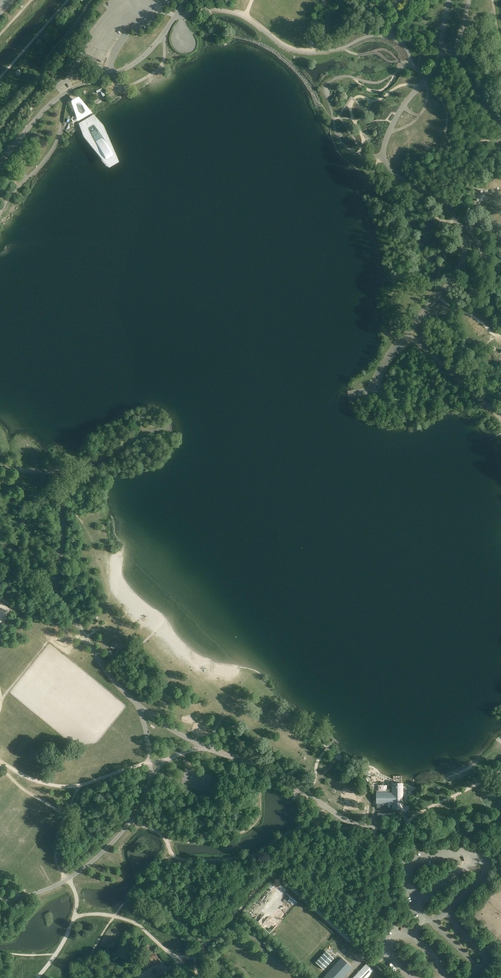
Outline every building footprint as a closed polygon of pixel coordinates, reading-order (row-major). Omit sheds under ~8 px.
[(94,115),(78,124),(83,136),(83,137),(86,140),(106,166),(107,166),(108,166),(116,161),(117,161),(117,160),(116,160),(103,126),(102,125),(94,115)] [(467,336),(473,343),(479,337),(473,331),(467,336)] [(393,783),(393,786),(393,789),(387,789),(387,793),(378,793),(377,793),(377,803),(377,808),(393,808),(393,809),(402,809),(402,783),(393,783)] [(326,951),(316,962),(324,970),(334,958),(326,951)] [(323,977),(343,977),(349,972),(345,969),(349,964),(341,958),(323,977)] [(373,971),(366,964),(354,977),(366,977),(373,971)]
